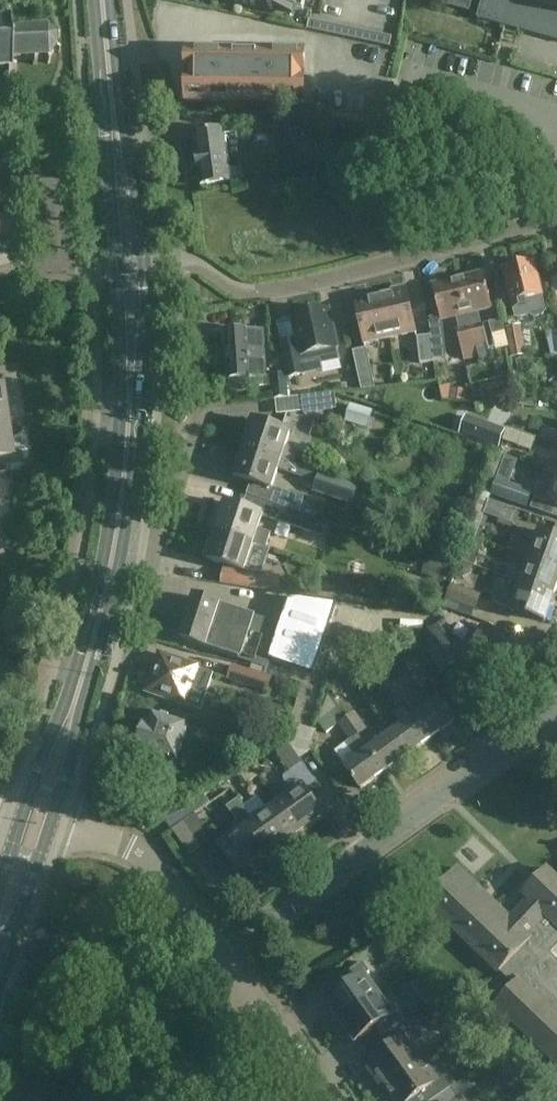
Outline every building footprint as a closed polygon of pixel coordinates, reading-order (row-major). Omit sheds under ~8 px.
[(298,11),(300,0),(244,0),(298,11)] [(472,0),(471,0),(450,0),(449,6),(469,11),(472,0)] [(478,19),(556,41),(556,0),(483,0),(478,19)] [(5,74),(5,81),(10,81),(10,74),(16,74),(16,70),(9,69),(9,65),(16,65),(16,60),(32,60),(32,65),(36,65),(36,60),(44,60),(48,64),(50,62),(48,60),(53,52),(58,54),(58,51),(54,49),(54,40),(58,36),(57,34),(52,37),(47,30),(49,26),(47,24),(43,28),(34,28),(34,26),(30,25),(31,29),(9,30),(8,19),(6,19),(6,14),(2,15),(2,19),(0,19),(0,74),(5,74)] [(308,30),(316,32),(318,22),(310,20),(308,30)] [(327,23),(318,22),(316,32),(324,33),(327,23)] [(335,25),(327,23),(324,33),(333,35),(335,25)] [(343,27),(335,25),(333,35),(341,37),(343,27)] [(351,29),(343,27),(341,37),(349,39),(351,29)] [(359,30),(351,29),(349,39),(357,40),(359,30)] [(367,32),(359,30),(357,40),(365,42),(367,32)] [(375,34),(367,32),(365,42),(373,44),(375,34)] [(384,35),(375,34),(373,44),(382,45),(384,35)] [(392,37),(384,35),(382,45),(390,47),(392,37)] [(305,102),(305,45),(235,45),(235,53),(188,53),(188,102),(305,102)] [(247,115),(249,130),(277,127),(276,112),(247,115)] [(381,137),(382,133),(382,128),(383,121),(384,116),(382,116),(348,115),(347,134),(381,137)] [(231,182),(230,169),(229,168),(224,131),(194,135),(201,186),(231,182)] [(314,189),(323,188),(321,177),(295,181),(297,192),(301,191),(305,190),(311,189),(314,189)] [(506,270),(517,313),(517,314),(518,317),(531,314),(535,316),(544,314),(546,311),(534,263),(530,265),(528,262),(521,264),(520,267),(506,270)] [(468,313),(479,356),(491,353),(484,324),(482,325),(479,313),(479,312),(493,308),(485,275),(481,276),(481,274),(472,276),(473,278),(460,281),(468,313)] [(468,313),(460,281),(447,284),(446,282),(436,285),(437,287),(434,287),(441,315),(443,321),(459,317),(463,330),(460,330),(468,359),(479,356),(468,313)] [(380,290),(391,339),(416,334),(405,284),(380,290)] [(391,339),(380,290),(354,296),(365,345),(391,339)] [(281,345),(287,371),(289,379),(304,376),(303,371),(340,363),(337,349),(338,349),(328,304),(290,313),(296,342),(281,345)] [(443,321),(441,315),(430,317),(432,331),(434,351),(447,350),(443,321)] [(527,353),(522,322),(508,324),(513,355),(527,353)] [(289,379),(287,371),(267,373),(262,326),(225,330),(231,390),(252,388),(251,378),(260,377),(260,385),(271,384),(273,399),(290,397),(289,379)] [(434,351),(432,331),(419,333),(422,362),(435,360),(434,351)] [(366,350),(353,353),(361,390),(375,389),(366,350)] [(487,387),(492,405),(520,398),(515,380),(487,387)] [(454,389),(452,402),(468,403),(469,397),(469,391),(454,389)] [(335,393),(305,396),(306,411),(336,408),(335,393)] [(352,399),(346,418),(367,425),(373,406),(352,399)] [(0,417),(0,459),(12,457),(7,416),(0,417)] [(501,448),(502,449),(509,430),(468,416),(462,435),(501,448)] [(253,421),(244,448),(294,465),(299,452),(286,448),(291,433),(253,421)] [(294,465),(244,448),(234,478),(272,490),(279,471),(291,474),(294,465)] [(497,452),(484,488),(493,491),(497,479),(505,457),(506,455),(497,452)] [(497,479),(493,491),(491,495),(526,508),(532,492),(497,479)] [(553,489),(539,484),(535,497),(556,505),(556,479),(553,489)] [(276,489),(276,490),(272,503),(303,514),(308,500),(276,489)] [(472,523),(480,526),(484,516),(484,514),(489,500),(490,501),(491,495),(483,492),(481,497),(472,523)] [(489,500),(484,514),(513,524),(518,511),(490,501),(489,500)] [(263,516),(261,515),(226,503),(217,530),(254,543),(263,516)] [(308,515),(303,514),(272,503),(267,519),(298,529),(312,533),(317,518),(308,515)] [(454,508),(441,503),(438,511),(451,516),(454,508)] [(454,518),(448,535),(464,540),(469,524),(454,518)] [(556,568),(556,531),(541,525),(533,546),(514,539),(509,550),(529,557),(556,568)] [(254,543),(217,530),(207,561),(226,567),(223,586),(277,594),(280,576),(245,570),(254,543)] [(469,537),(460,561),(475,567),(484,541),(476,538),(469,536),(469,537)] [(529,557),(524,571),(519,569),(514,581),(519,583),(553,596),(556,585),(556,568),(529,557)] [(426,575),(447,582),(452,567),(431,560),(426,575)] [(471,575),(473,567),(461,563),(456,577),(463,579),(471,575)] [(281,578),(279,593),(290,594),(291,588),(281,578)] [(446,599),(475,609),(481,591),(452,581),(446,599)] [(553,596),(519,583),(514,596),(497,590),(492,604),(543,622),(551,602),(553,603),(556,596),(553,596)] [(270,661),(296,669),(311,674),(334,605),(290,599),(282,625),(240,613),(221,607),(195,598),(180,640),(267,669),(270,661)] [(437,628),(419,640),(442,673),(460,660),(437,628)] [(482,629),(470,662),(520,680),(532,646),(482,629)] [(161,657),(150,692),(185,704),(202,710),(208,693),(214,675),(161,657)] [(233,663),(228,677),(267,690),(272,676),(233,663)] [(393,667),(386,672),(406,699),(417,715),(433,737),(453,723),(437,701),(425,710),(393,667)] [(327,680),(311,674),(296,669),(293,679),(315,686),(302,722),(312,725),(327,680)] [(406,699),(386,672),(385,670),(377,676),(397,705),(406,699)] [(359,733),(346,715),(337,702),(329,708),(352,739),(347,742),(358,758),(344,768),(360,790),(387,771),(371,749),(359,733)] [(346,715),(359,733),(367,727),(354,709),(346,715)] [(145,728),(140,745),(141,745),(140,749),(161,756),(157,767),(170,771),(174,759),(177,760),(191,718),(175,713),(172,720),(155,715),(151,725),(148,724),(146,728),(145,728)] [(433,737),(417,715),(394,732),(410,754),(433,737)] [(394,732),(371,749),(387,771),(410,754),(394,732)] [(284,738),(274,745),(290,769),(301,761),(284,738)] [(248,763),(239,769),(249,783),(258,777),(248,763)] [(292,795),(278,805),(298,834),(327,814),(304,781),(289,791),(292,795)] [(298,834),(278,805),(262,816),(260,812),(251,818),(275,851),(298,834)] [(194,815),(184,822),(202,847),(211,840),(206,832),(207,831),(194,815)] [(275,851),(251,818),(241,825),(244,829),(218,848),(239,876),(275,851)] [(543,877),(530,890),(519,902),(524,907),(504,927),(450,875),(420,907),(494,978),(501,971),(515,984),(495,1006),(556,1065),(556,961),(550,954),(556,946),(556,881),(547,872),(543,877)] [(386,948),(398,939),(392,932),(381,940),(386,948)] [(339,1023),(340,1024),(379,996),(378,995),(365,976),(370,972),(363,962),(346,974),(341,978),(348,988),(328,1002),(332,1008),(330,1010),(339,1023)] [(380,997),(379,996),(340,1024),(341,1025),(350,1038),(352,1036),(357,1042),(377,1028),(383,1037),(406,1022),(398,1012),(393,1016),(379,997),(380,997)] [(368,1064),(384,1087),(422,1059),(412,1046),(423,1039),(409,1019),(406,1022),(383,1037),(382,1038),(390,1049),(368,1064)] [(456,1085),(442,1065),(431,1072),(422,1059),(384,1087),(395,1100),(411,1100),(422,1094),(427,1100),(433,1100),(456,1085)] [(465,1093),(476,1086),(469,1077),(458,1084),(465,1093)] [(460,1099),(462,1097),(455,1086),(433,1100),(462,1100),(460,1099)]
